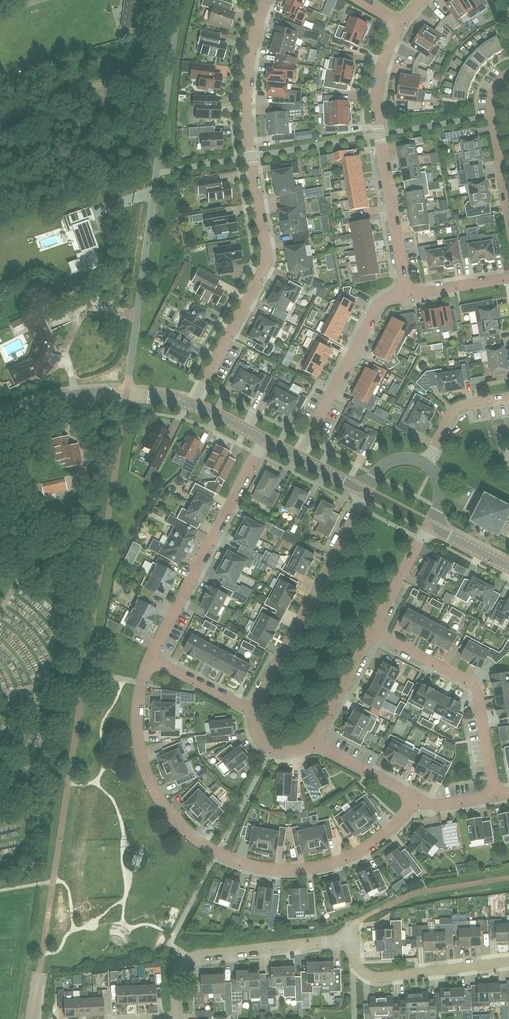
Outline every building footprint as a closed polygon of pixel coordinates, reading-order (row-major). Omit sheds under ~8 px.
[(147,0),(131,0),(127,27),(143,29),(147,0)] [(233,21),(232,20),(234,13),(230,12),(229,10),(231,4),(219,0),(203,0),(201,6),(211,9),(212,11),(209,22),(211,22),(211,24),(218,27),(219,25),(229,29),(229,27),(231,26),(233,21)] [(303,6),(291,0),(288,0),(284,10),(290,13),(287,18),(302,25),(307,15),(311,17),(314,10),(303,6)] [(461,25),(457,20),(467,14),(458,0),(451,0),(450,1),(451,2),(447,4),(454,16),(446,21),(455,30),(461,25)] [(472,0),(458,0),(467,14),(472,11),(474,11),(477,15),(487,9),(483,0),(478,0),(474,3),(472,0)] [(347,28),(365,36),(368,29),(368,28),(368,26),(367,25),(368,23),(358,19),(360,14),(349,10),(347,15),(351,17),(347,28)] [(303,39),(306,28),(295,24),(293,31),(278,27),(274,40),(294,45),(295,40),(298,38),(303,39)] [(365,36),(347,28),(340,25),(333,43),(347,48),(349,42),(359,46),(359,44),(361,44),(362,43),(363,42),(363,41),(365,36)] [(450,34),(442,25),(436,34),(425,26),(423,30),(421,29),(417,35),(435,47),(441,37),(446,40),(450,34)] [(226,44),(219,42),(221,36),(209,34),(202,32),(199,43),(203,44),(201,53),(223,58),(226,44)] [(490,41),(485,32),(481,34),(487,43),(494,57),(496,55),(502,52),(503,51),(497,37),(490,41)] [(440,50),(435,47),(417,35),(413,42),(415,43),(412,46),(423,54),(418,62),(430,66),(436,56),(440,50)] [(481,48),(474,39),(471,42),(478,50),(487,62),(489,61),(494,57),(487,43),(481,48)] [(296,65),(299,54),(294,53),(292,50),(294,45),(274,40),(271,52),(287,56),(285,63),(296,65)] [(324,52),(326,46),(320,44),(318,50),(324,52)] [(472,55),(465,48),(462,51),(470,58),(481,69),(483,67),(487,62),(478,50),(472,55)] [(334,70),(354,74),(355,67),(355,66),(354,65),(353,63),(354,61),(343,60),(344,54),(333,52),(331,58),(330,57),(328,69),(334,70)] [(481,69),(470,58),(465,64),(457,58),(455,62),(463,68),(476,76),(477,74),(481,69)] [(296,65),(285,63),(275,62),(274,62),(273,69),(268,69),(268,70),(267,71),(266,75),(267,76),(267,82),(288,84),(288,83),(286,83),(286,78),(290,78),(295,78),(296,76),(297,65),(296,65)] [(219,90),(221,75),(213,74),(214,67),(192,64),(190,78),(199,79),(198,89),(207,90),(207,88),(219,90)] [(426,83),(428,72),(416,68),(415,77),(402,75),(401,80),(399,80),(398,87),(419,90),(419,84),(421,83),(426,83)] [(476,76),(463,68),(460,74),(451,70),(449,73),(458,78),(472,85),(473,82),(476,76)] [(354,74),(334,70),(328,69),(327,69),(323,87),(338,90),(339,84),(349,86),(349,84),(351,83),(352,82),(352,81),(353,80),(354,74)] [(470,91),(472,85),(458,78),(456,85),(446,82),(445,85),(455,89),(469,93),(470,91)] [(301,104),(295,104),(296,93),(291,93),(291,90),(287,90),(288,84),(267,82),(269,83),(268,88),(267,89),(267,93),(268,94),(268,96),(284,97),(283,104),(301,104)] [(422,110),(425,91),(419,90),(398,87),(397,94),(399,94),(398,99),(411,101),(410,110),(422,110)] [(468,100),(469,93),(455,89),(453,96),(443,94),(442,98),(453,100),(468,102),(468,100)] [(331,114),(351,113),(351,106),(350,105),(349,104),(348,103),(348,101),(338,101),(337,95),(323,96),(324,102),(324,114),(331,114)] [(219,118),(220,103),(211,103),(210,101),(210,96),(197,96),(196,110),(198,112),(200,112),(199,118),(205,118),(205,120),(207,122),(211,122),(212,120),(213,118),(219,118)] [(288,123),(294,123),(293,117),(302,116),(301,104),(283,104),(280,104),(280,113),(267,114),(268,119),(266,119),(267,125),(288,123)] [(351,113),(331,114),(324,114),(325,125),(327,125),(327,132),(339,132),(339,126),(349,126),(349,124),(350,123),(351,121),(351,120),(351,119),(351,113)] [(289,134),(288,123),(267,125),(267,131),(269,131),(269,136),(279,135),(280,141),(295,140),(295,134),(289,134)] [(213,134),(211,132),(211,127),(188,128),(189,138),(198,137),(198,142),(200,144),(202,144),(202,150),(222,148),(221,133),(213,134)] [(312,138),(311,131),(297,133),(298,140),(312,138)] [(446,139),(463,137),(461,131),(445,133),(446,139)] [(476,139),(475,136),(465,138),(465,140),(459,141),(461,153),(481,150),(481,148),(482,146),(481,141),(480,140),(479,138),(476,139)] [(400,159),(418,156),(416,145),(424,144),(423,137),(409,139),(410,146),(398,148),(400,159)] [(353,157),(352,150),(334,153),(336,161),(343,160),(344,170),(361,167),(359,156),(353,157)] [(481,150),(461,153),(455,154),(457,165),(469,164),(470,166),(480,165),(479,162),(483,161),(483,159),(484,157),(483,153),(482,152),(481,150)] [(433,154),(430,154),(432,165),(435,164),(440,163),(438,153),(433,154)] [(320,156),(322,164),(329,163),(328,155),(321,156),(320,156)] [(402,170),(419,167),(418,156),(400,159),(402,170)] [(275,184),(294,181),(293,174),(300,173),(298,162),(283,164),(284,170),(273,172),(274,174),(272,175),(273,182),(275,182),(275,184)] [(346,180),(362,177),(361,167),(344,170),(346,180)] [(420,173),(419,167),(402,170),(404,181),(410,180),(411,186),(427,184),(425,172),(420,173)] [(467,170),(455,173),(457,183),(469,180),(467,170)] [(220,185),(219,177),(197,181),(199,194),(206,193),(208,195),(209,201),(231,197),(229,183),(220,185)] [(348,190),(364,187),(362,177),(346,180),(348,190)] [(483,181),(482,179),(472,180),(473,183),(462,185),(463,191),(468,190),(469,196),(488,192),(488,190),(489,189),(488,184),(487,183),(486,181),(483,181)] [(280,203),(289,201),(304,199),(302,186),(298,187),(297,180),(294,181),(275,184),(276,187),(274,187),(275,194),(277,194),(277,196),(279,196),(280,203)] [(408,205),(425,202),(424,196),(429,196),(427,184),(411,186),(412,193),(406,194),(408,205)] [(308,189),(311,199),(321,196),(319,186),(308,189)] [(350,200),(366,197),(364,187),(348,190),(350,200)] [(480,215),(479,209),(487,207),(487,205),(490,204),(490,202),(491,200),(490,196),(489,195),(488,192),(469,196),(470,202),(467,202),(465,206),(466,212),(467,218),(470,217),(480,215)] [(318,197),(319,204),(326,203),(325,196),(318,197)] [(351,210),(368,207),(366,197),(350,200),(351,210)] [(282,222),(300,219),(299,213),(306,211),(304,199),(289,201),(291,208),(280,210),(280,213),(279,213),(280,220),(281,220),(282,222)] [(440,211),(449,209),(447,200),(439,202),(440,211)] [(410,216),(427,213),(425,202),(408,205),(410,216)] [(227,218),(225,210),(203,214),(206,227),(213,225),(215,234),(216,234),(217,240),(227,238),(226,233),(237,231),(234,216),(227,218)] [(430,230),(427,213),(410,216),(412,227),(414,227),(415,233),(430,230)] [(357,222),(356,216),(342,219),(343,225),(351,224),(353,234),(372,231),(370,220),(357,222)] [(477,218),(478,226),(487,225),(486,216),(477,218)] [(295,233),(296,240),(310,237),(307,218),(300,219),(282,222),(282,225),(281,225),(282,232),(283,232),(284,234),(295,233)] [(67,222),(59,225),(61,230),(68,228),(67,222)] [(373,241),(372,231),(353,234),(345,236),(346,241),(354,239),(355,245),(373,241)] [(486,236),(484,234),(479,235),(483,260),(486,259),(489,261),(495,260),(493,248),(500,247),(498,234),(486,236)] [(483,260),(479,235),(460,238),(463,254),(470,252),(472,264),(478,263),(480,260),(483,260)] [(288,261),(307,257),(305,246),(310,245),(308,238),(310,237),(296,240),(297,247),(286,248),(287,251),(285,251),(286,258),(288,258),(288,261)] [(349,257),(375,252),(373,241),(355,245),(356,250),(348,252),(349,257)] [(454,267),(453,265),(460,263),(459,254),(457,241),(447,242),(445,245),(445,246),(438,248),(442,267),(444,266),(447,268),(454,267)] [(442,267),(438,248),(438,244),(419,247),(421,261),(428,259),(430,271),(437,270),(439,267),(442,267)] [(230,264),(230,260),(241,259),(241,257),(242,255),(242,251),(240,250),(239,245),(217,248),(214,249),(217,262),(219,274),(233,272),(232,263),(230,264)] [(83,273),(101,266),(94,248),(76,254),(78,260),(63,266),(68,278),(74,276),(73,273),(82,270),(83,273)] [(377,263),(375,252),(349,257),(357,255),(358,261),(350,262),(351,267),(358,266),(377,263)] [(312,257),(307,257),(288,261),(289,263),(287,264),(288,270),(290,270),(290,273),(301,271),(302,277),(315,275),(313,263),(312,257)] [(354,284),(355,284),(361,283),(360,277),(366,276),(379,274),(377,263),(358,266),(359,272),(352,273),(354,284)] [(216,304),(223,291),(215,287),(218,281),(198,271),(192,282),(198,285),(199,288),(196,294),(216,304)] [(321,290),(323,283),(314,280),(311,286),(321,290)] [(47,288),(45,281),(35,284),(37,291),(47,288)] [(303,288),(292,282),(289,287),(279,282),(278,285),(277,284),(273,290),(275,291),(273,293),(290,302),(293,296),(295,297),(298,297),(303,288)] [(290,302),(273,293),(272,296),(271,295),(268,301),(269,302),(268,304),(278,309),(274,316),(285,322),(289,315),(285,313),(290,302)] [(350,301),(350,299),(342,295),(340,296),(337,301),(335,300),(332,301),(331,303),(351,314),(356,304),(350,301)] [(486,307),(486,301),(461,306),(463,313),(475,311),(477,323),(500,319),(499,317),(500,315),(500,311),(498,310),(498,308),(494,308),(494,305),(486,307)] [(346,323),(351,314),(331,303),(332,304),(327,313),(346,323)] [(201,321),(206,312),(194,306),(189,315),(187,314),(180,327),(181,327),(179,331),(189,336),(191,332),(199,337),(206,324),(201,321)] [(451,320),(449,307),(437,310),(440,327),(445,326),(446,330),(452,328),(453,333),(459,332),(457,319),(451,320)] [(422,334),(435,331),(434,328),(440,327),(437,310),(424,312),(426,324),(421,325),(422,334)] [(341,332),(346,323),(327,313),(327,314),(331,316),(327,324),(341,332)] [(389,328),(404,335),(407,337),(414,330),(418,330),(417,325),(415,313),(401,316),(398,321),(394,318),(389,328)] [(255,328),(272,337),(276,339),(285,322),(274,316),(271,322),(261,317),(260,320),(258,319),(255,325),(256,326),(255,328)] [(53,343),(42,319),(27,326),(34,339),(37,338),(39,344),(35,355),(32,354),(31,358),(30,359),(10,368),(10,371),(16,384),(36,374),(41,379),(52,367),(46,362),(53,343)] [(499,334),(498,331),(502,331),(501,328),(502,327),(502,322),(500,321),(500,319),(477,323),(480,337),(472,338),(474,344),(486,342),(484,334),(488,333),(489,336),(499,334)] [(156,321),(152,327),(157,330),(161,324),(156,321)] [(336,341),(341,332),(327,324),(322,334),(336,341)] [(272,337),(255,328),(254,331),(252,330),(249,336),(251,337),(249,339),(259,344),(256,350),(268,355),(269,356),(270,354),(271,355),(275,347),(274,345),(269,342),(272,337)] [(402,346),(407,337),(403,336),(404,335),(389,328),(384,337),(402,346)] [(306,335),(311,338),(314,333),(308,330),(306,335)] [(191,344),(186,342),(169,333),(164,344),(169,347),(171,348),(166,357),(183,366),(191,353),(188,351),(191,344)] [(398,355),(402,346),(384,337),(379,346),(394,353),(394,354),(398,355)] [(307,349),(312,351),(327,359),(332,350),(312,339),(307,349)] [(487,350),(486,342),(474,344),(465,345),(467,354),(487,350)] [(501,348),(500,345),(490,346),(491,349),(487,350),(489,361),(507,358),(506,356),(507,355),(507,350),(505,349),(505,347),(501,348)] [(390,370),(400,362),(394,354),(394,353),(379,346),(374,355),(378,357),(375,362),(390,370)] [(322,368),(327,359),(312,351),(308,360),(322,368)] [(276,361),(281,364),(284,359),(278,356),(276,361)] [(505,371),(508,370),(508,368),(508,367),(508,364),(508,362),(507,361),(507,358),(489,361),(491,373),(495,372),(495,375),(505,373),(505,371)] [(243,392),(252,376),(246,372),(249,366),(238,360),(232,374),(237,377),(232,387),(243,392)] [(317,377),(322,368),(308,360),(303,370),(317,377)] [(453,391),(465,389),(462,372),(469,371),(467,360),(455,362),(456,367),(449,368),(453,391)] [(374,365),(371,370),(368,368),(363,378),(377,385),(382,376),(385,378),(388,379),(391,374),(380,368),(374,365)] [(453,391),(449,368),(449,373),(442,374),(442,369),(429,371),(430,378),(437,376),(440,394),(453,391)] [(411,376),(416,380),(420,375),(415,371),(411,376)] [(265,391),(272,378),(261,372),(258,379),(252,376),(243,392),(254,398),(259,388),(265,391)] [(400,376),(396,383),(405,387),(408,380),(400,376)] [(472,385),(484,383),(483,376),(471,379),(472,385)] [(373,394),(377,385),(363,378),(358,387),(373,394)] [(278,384),(273,381),(267,392),(273,395),(268,405),(279,411),(291,387),(285,384),(279,382),(278,384)] [(393,384),(389,392),(396,395),(400,388),(393,384)] [(301,410),(306,399),(302,397),(296,393),(290,390),(291,387),(279,411),(290,416),(295,407),(301,410)] [(373,394),(358,387),(353,396),(359,399),(356,404),(368,410),(371,412),(373,407),(378,397),(373,394)] [(430,422),(435,411),(426,406),(429,400),(415,393),(410,404),(416,408),(413,414),(430,422)] [(390,397),(387,402),(389,403),(394,405),(396,400),(392,398),(390,397)] [(357,405),(350,401),(348,406),(355,410),(357,405)] [(371,412),(368,410),(365,417),(372,420),(375,414),(371,412)] [(430,422),(413,414),(410,420),(404,416),(398,428),(411,435),(414,428),(424,433),(430,422)] [(349,447),(357,431),(360,425),(344,416),(337,429),(343,432),(338,442),(349,447)] [(158,467),(168,448),(171,443),(164,439),(168,432),(167,431),(166,429),(163,428),(161,428),(155,425),(151,433),(150,432),(147,437),(148,438),(144,446),(154,452),(148,462),(158,467)] [(371,446),(378,433),(367,427),(363,434),(357,431),(349,447),(360,453),(365,443),(371,446)] [(192,474),(198,462),(192,459),(201,443),(187,435),(183,442),(178,444),(180,449),(177,454),(186,459),(181,468),(183,469),(192,474)] [(81,464),(78,450),(77,444),(69,445),(67,437),(52,440),(56,460),(64,459),(71,457),(73,466),(81,464)] [(217,494),(224,480),(234,461),(228,458),(230,453),(216,446),(206,466),(214,471),(212,474),(217,477),(214,483),(213,482),(207,482),(204,488),(207,490),(212,492),(217,494)] [(188,480),(192,474),(183,469),(180,475),(188,480)] [(31,482),(29,471),(21,473),(23,484),(31,482)] [(273,507),(280,494),(275,491),(276,490),(275,486),(279,478),(267,472),(257,491),(264,494),(261,500),(273,507)] [(44,496),(68,491),(65,479),(41,484),(44,496)] [(195,498),(194,500),(192,504),(208,513),(214,501),(205,496),(205,494),(207,490),(204,488),(196,484),(190,493),(194,495),(195,498)] [(302,522),(309,509),(303,505),(309,494),(297,488),(286,509),(298,515),(296,519),(302,522)] [(508,516),(508,507),(486,495),(472,522),(499,535),(508,516)] [(329,538),(336,523),(331,521),(332,520),(331,516),(335,508),(323,502),(313,520),(320,523),(316,531),(329,538)] [(208,513),(192,504),(189,509),(186,510),(182,508),(177,518),(188,525),(191,520),(193,519),(202,524),(208,513)] [(160,510),(154,507),(153,510),(152,513),(157,515),(160,510)] [(189,548),(195,537),(192,535),(195,528),(188,525),(177,518),(170,515),(166,522),(174,526),(168,537),(189,548)] [(258,524),(246,518),(244,522),(242,521),(238,528),(259,539),(265,528),(270,531),(273,525),(260,519),(258,524)] [(260,562),(263,556),(253,551),(259,539),(238,528),(234,536),(236,537),(234,541),(246,547),(243,552),(255,559),(260,562)] [(311,566),(314,560),(313,559),(315,555),(307,552),(311,545),(285,532),(281,539),(299,548),(294,557),(311,566)] [(189,548),(168,537),(164,545),(153,539),(148,548),(176,564),(180,557),(183,559),(189,548)] [(322,551),(325,546),(312,539),(310,544),(322,551)] [(281,551),(287,552),(289,544),(284,542),(281,551)] [(140,546),(134,543),(130,549),(136,552),(140,546)] [(240,558),(229,552),(227,556),(225,554),(221,562),(241,573),(245,566),(250,569),(255,559),(243,552),(240,558)] [(454,564),(443,559),(434,554),(431,559),(429,558),(423,568),(440,577),(442,578),(445,580),(448,573),(449,574),(454,564)] [(311,566),(294,557),(291,556),(283,570),(295,577),(297,571),(305,575),(310,566),(311,567),(311,566)] [(152,562),(146,574),(151,576),(170,586),(176,574),(167,570),(167,568),(170,563),(158,557),(155,564),(152,562)] [(238,593),(241,587),(235,584),(241,573),(221,562),(216,570),(219,571),(217,575),(228,581),(225,586),(238,593)] [(440,577),(423,568),(417,579),(429,585),(426,591),(437,596),(442,587),(438,585),(442,578),(440,577)] [(276,591),(294,600),(297,594),(295,593),(297,589),(290,585),(293,580),(281,574),(278,579),(273,589),(276,591)] [(164,597),(170,586),(151,576),(145,587),(143,586),(139,593),(151,599),(154,594),(155,593),(164,597)] [(476,599),(485,581),(476,578),(474,577),(468,589),(461,586),(456,597),(467,603),(471,596),(476,599)] [(488,614),(494,603),(489,600),(495,589),(493,587),(486,581),(485,581),(476,599),(481,602),(477,608),(488,614)] [(234,592),(222,586),(219,591),(212,587),(210,591),(208,590),(205,596),(223,606),(228,596),(231,597),(234,592)] [(294,600),(276,591),(273,589),(265,604),(277,610),(280,605),(287,609),(292,599),(294,600)] [(417,598),(420,592),(414,589),(411,595),(417,598)] [(151,622),(157,610),(149,606),(148,604),(151,599),(139,593),(136,600),(138,601),(132,612),(151,622)] [(218,622),(220,617),(217,615),(223,606),(205,596),(205,597),(206,598),(201,607),(209,611),(206,616),(218,622)] [(435,608),(438,602),(432,599),(429,604),(435,608)] [(505,608),(498,605),(491,618),(503,624),(506,619),(508,620),(508,601),(505,608)] [(441,611),(444,605),(438,602),(435,608),(441,611)] [(259,625),(276,634),(275,632),(280,623),(272,619),(275,614),(263,608),(261,613),(255,623),(259,625)] [(455,616),(458,611),(452,608),(449,613),(455,616)] [(410,633),(419,615),(409,610),(401,626),(405,628),(404,630),(410,633)] [(461,619),(464,614),(458,611),(455,616),(461,619)] [(145,633),(151,622),(132,612),(125,626),(119,624),(115,631),(132,640),(137,629),(145,633)] [(421,635),(429,620),(419,615),(410,633),(411,631),(417,634),(417,633),(421,635)] [(429,643),(438,625),(429,620),(421,635),(425,637),(424,638),(430,641),(429,643)] [(209,630),(212,624),(206,621),(203,627),(209,630)] [(226,628),(232,631),(235,625),(229,622),(226,628)] [(259,625),(255,623),(248,638),(259,644),(262,639),(269,643),(271,639),(273,640),(276,634),(259,625)] [(214,633),(217,627),(212,624),(209,630),(214,633)] [(439,646),(448,630),(438,625),(429,643),(435,646),(436,644),(439,646)] [(229,637),(232,632),(226,629),(223,634),(229,637)] [(449,651),(458,635),(448,630),(439,646),(449,651)] [(235,640),(238,635),(232,632),(229,637),(235,640)] [(194,658),(203,641),(193,636),(185,651),(188,653),(188,655),(194,658)] [(471,665),(480,647),(470,642),(472,639),(467,636),(461,648),(466,650),(462,658),(471,663),(470,664),(471,665)] [(508,640),(503,650),(500,653),(493,659),(497,664),(508,653),(508,641),(508,640)] [(205,661),(213,646),(203,641),(194,658),(195,657),(200,660),(201,659),(205,661)] [(247,650),(250,644),(244,641),(241,647),(247,650)] [(253,653),(256,647),(250,644),(247,650),(253,653)] [(480,647),(471,665),(477,668),(477,666),(481,668),(488,656),(490,658),(495,650),(492,649),(491,649),(481,644),(480,647)] [(214,667),(222,651),(213,646),(205,661),(208,663),(208,664),(214,667)] [(224,671),(232,656),(222,651),(214,667),(220,670),(220,669),(224,671)] [(232,678),(241,661),(232,656),(224,671),(228,673),(227,674),(233,677),(232,678)] [(243,682),(251,666),(241,661),(232,678),(238,681),(239,680),(243,682)] [(401,672),(385,663),(383,667),(381,666),(378,673),(395,682),(401,672)] [(390,691),(395,682),(378,673),(379,674),(376,679),(377,679),(375,684),(390,691)] [(508,684),(508,673),(493,676),(493,680),(492,680),(493,687),(508,684)] [(411,690),(414,684),(409,681),(406,687),(411,690)] [(390,691),(375,684),(373,687),(372,687),(370,692),(368,691),(368,692),(385,701),(390,691)] [(493,687),(493,688),(495,687),(496,693),(497,693),(497,697),(508,695),(508,684),(493,687)] [(408,702),(413,705),(423,710),(424,707),(433,689),(427,686),(427,687),(423,685),(419,693),(414,690),(408,702)] [(408,696),(411,690),(406,687),(402,693),(408,696)] [(434,712),(442,697),(438,695),(438,694),(433,691),(434,689),(433,689),(424,707),(434,712)] [(380,711),(385,701),(368,692),(365,698),(366,698),(364,702),(380,711)] [(508,706),(508,695),(497,697),(498,702),(497,702),(498,708),(496,708),(508,706)] [(446,699),(442,697),(434,712),(444,717),(453,699),(452,699),(451,700),(446,698),(446,699)] [(181,705),(181,698),(165,698),(165,704),(154,704),(153,710),(151,710),(151,717),(175,717),(175,705),(181,705)] [(457,728),(463,716),(458,713),(462,706),(458,704),(459,702),(453,699),(444,717),(442,720),(451,725),(457,728)] [(403,710),(406,704),(401,702),(398,707),(403,710)] [(496,708),(498,715),(499,715),(500,719),(508,718),(508,706),(496,708)] [(400,716),(403,710),(398,707),(395,713),(400,716)] [(366,729),(369,731),(370,732),(375,722),(374,721),(377,716),(365,710),(363,715),(355,711),(350,721),(349,720),(348,720),(366,729)] [(226,721),(226,716),(216,717),(217,722),(211,722),(212,733),(207,734),(208,744),(227,742),(226,735),(235,734),(234,731),(237,730),(236,723),(233,723),(233,720),(226,721)] [(180,737),(180,730),(175,730),(175,717),(151,717),(151,724),(153,724),(153,730),(164,730),(164,737),(180,737)] [(426,727),(429,721),(423,718),(420,724),(426,727)] [(364,741),(369,731),(366,729),(348,720),(345,726),(347,727),(345,731),(352,735),(349,740),(361,746),(364,741)] [(432,730),(434,724),(429,721),(426,727),(432,730)] [(394,764),(404,746),(395,742),(397,739),(391,736),(385,747),(389,749),(385,757),(389,759),(388,760),(394,764)] [(161,772),(183,762),(181,756),(186,753),(181,742),(166,748),(169,754),(158,758),(161,764),(158,765),(161,772)] [(207,753),(206,744),(198,745),(200,755),(207,753)] [(413,751),(404,746),(394,764),(395,764),(396,762),(405,767),(409,760),(414,763),(420,751),(415,748),(413,751)] [(216,756),(226,749),(224,747),(215,754),(216,756)] [(242,749),(240,747),(233,752),(229,747),(226,749),(216,756),(221,762),(222,760),(231,772),(236,768),(238,771),(246,766),(243,762),(249,758),(246,755),(248,754),(244,748),(242,749)] [(434,762),(424,757),(426,754),(420,751),(414,763),(419,765),(416,773),(425,778),(424,779),(425,779),(434,762)] [(444,779),(452,764),(437,755),(434,762),(425,779),(431,783),(432,781),(435,783),(439,776),(444,779)] [(188,774),(183,762),(161,772),(163,778),(166,777),(168,783),(178,779),(181,785),(196,778),(193,772),(188,774)] [(315,766),(314,764),(308,768),(309,770),(306,771),(310,779),(304,782),(314,800),(322,796),(319,789),(329,784),(326,779),(330,777),(325,769),(322,771),(318,765),(315,766)] [(289,774),(289,772),(282,771),(282,774),(278,774),(277,795),(288,796),(288,802),(298,802),(299,783),(292,783),(293,774),(289,774)] [(191,817),(209,800),(203,795),(207,791),(199,782),(187,794),(192,798),(184,806),(189,811),(187,813),(191,817)] [(229,793),(224,800),(230,805),(235,798),(229,793)] [(368,830),(373,827),(372,824),(377,821),(370,812),(375,808),(369,800),(366,795),(356,802),(359,806),(353,811),(368,830)] [(369,800),(375,808),(380,805),(373,798),(372,797),(369,800)] [(218,809),(209,800),(191,817),(196,822),(198,820),(203,825),(210,817),(215,821),(224,812),(219,807),(218,809)] [(344,811),(334,818),(350,839),(361,832),(362,834),(368,830),(353,811),(347,815),(344,811)] [(502,812),(503,814),(499,815),(503,836),(508,835),(508,811),(502,812)] [(478,819),(477,816),(470,817),(471,820),(468,820),(471,841),(484,839),(485,845),(494,843),(491,824),(482,826),(481,818),(478,819)] [(319,828),(312,829),(317,853),(324,852),(323,849),(329,848),(327,837),(333,836),(330,823),(330,819),(326,820),(318,822),(319,828)] [(452,823),(450,822),(449,824),(449,823),(448,824),(441,825),(441,827),(435,828),(436,836),(432,836),(431,835),(430,831),(427,832),(421,827),(411,839),(414,842),(412,845),(421,853),(424,850),(428,853),(435,845),(440,849),(445,848),(445,849),(462,846),(458,822),(452,823)] [(262,854),(267,830),(254,828),(255,826),(248,824),(246,837),(252,838),(250,849),(256,850),(256,853),(262,854)] [(284,844),(287,828),(280,827),(279,833),(267,830),(262,854),(269,856),(269,853),(276,854),(278,843),(284,844)] [(299,832),(298,827),(292,828),(295,844),(301,843),(304,854),(310,852),(311,855),(317,853),(312,829),(299,832)] [(402,855),(398,850),(395,852),(393,850),(387,854),(389,856),(386,859),(399,875),(410,866),(418,876),(423,872),(407,851),(402,855)] [(458,873),(459,873),(467,871),(466,864),(456,865),(458,873)] [(368,870),(367,868),(360,871),(361,873),(358,875),(360,880),(357,882),(361,890),(365,888),(367,893),(377,888),(380,893),(388,889),(380,872),(374,875),(371,868),(368,870)] [(239,880),(232,878),(231,880),(227,879),(226,884),(222,883),(219,892),(223,893),(221,899),(231,902),(229,908),(239,911),(245,893),(239,891),(241,884),(238,883),(239,880)] [(337,883),(336,880),(329,882),(330,885),(326,885),(328,891),(324,892),(326,901),(330,900),(332,906),(345,902),(346,904),(353,902),(348,887),(342,889),(340,882),(337,883)] [(392,887),(397,893),(402,890),(398,883),(392,887)] [(271,889),(271,887),(264,886),(263,888),(260,888),(259,893),(255,893),(254,902),(258,903),(257,908),(271,910),(271,913),(277,913),(280,898),(273,897),(274,890),(271,889)] [(304,889),(304,887),(297,887),(297,890),(293,890),(293,896),(289,896),(290,905),(294,905),(294,911),(306,910),(306,915),(316,915),(315,896),(308,896),(308,889),(304,889)] [(502,924),(502,919),(489,920),(490,929),(497,929),(497,942),(508,941),(507,924),(502,924)] [(471,946),(482,946),(481,931),(488,931),(487,920),(476,920),(477,928),(470,929),(471,946)] [(395,940),(403,940),(402,921),(391,921),(391,929),(377,930),(377,941),(395,940)] [(464,929),(464,921),(453,921),(453,924),(453,932),(460,932),(460,946),(471,946),(470,929),(464,929)] [(309,931),(319,930),(319,922),(309,923),(309,931)] [(238,925),(232,923),(229,930),(236,932),(238,925)] [(436,951),(447,950),(446,941),(453,941),(453,932),(453,924),(440,925),(440,933),(435,933),(436,951)] [(429,933),(428,925),(417,926),(417,937),(424,937),(425,951),(436,951),(435,933),(429,933)] [(403,946),(403,940),(395,940),(377,941),(378,952),(392,951),(392,959),(403,959),(403,946)] [(321,964),(322,986),(330,986),(330,992),(342,992),(341,970),(334,970),(334,960),(326,960),(326,963),(321,964)] [(322,986),(321,964),(316,964),(316,961),(308,961),(309,980),(302,981),(302,993),(314,993),(313,986),(322,986)] [(284,990),(291,990),(291,986),(296,986),(295,967),(283,968),(284,986),(283,986),(284,990)] [(268,1006),(276,1006),(275,996),(279,996),(279,987),(283,986),(284,986),(283,968),(272,968),(273,990),(267,990),(268,1006),(267,1006),(268,1006)] [(250,990),(249,971),(237,972),(238,990),(232,991),(232,1000),(233,1016),(235,1018),(238,1018),(238,1014),(239,1011),(239,1003),(241,1002),(243,990),(250,990)] [(268,1006),(267,990),(265,990),(265,989),(261,989),(260,971),(249,971),(250,990),(250,994),(250,999),(261,999),(261,1006),(267,1006),(268,1006)] [(197,1007),(204,1007),(203,1002),(209,1002),(209,994),(214,994),(213,975),(202,976),(203,991),(196,991),(197,1007)] [(225,1001),(226,1001),(226,1000),(232,1000),(232,991),(232,988),(226,989),(225,975),(213,975),(214,994),(220,994),(225,1001)] [(155,985),(155,977),(150,978),(151,985),(145,986),(146,1003),(156,1003),(155,985)] [(127,1004),(137,1004),(135,978),(131,979),(132,986),(126,986),(127,1004)] [(140,986),(140,978),(135,978),(137,1004),(146,1003),(145,986),(140,986)] [(121,987),(121,979),(116,979),(117,987),(116,987),(117,1005),(127,1004),(126,986),(121,987)] [(472,1007),(490,1006),(489,984),(478,984),(479,1000),(472,1000),(472,1004),(472,1007)] [(489,984),(490,1006),(496,1006),(505,1006),(505,1010),(508,1010),(508,1005),(508,1002),(508,996),(501,997),(500,984),(489,984)] [(94,1016),(93,998),(88,999),(87,991),(87,987),(83,987),(83,991),(84,1016),(94,1016)] [(465,1004),(464,988),(453,989),(454,1006),(460,1006),(460,1011),(472,1010),(472,1007),(472,1004),(465,1004)] [(436,996),(436,1003),(436,1008),(436,1012),(449,1011),(454,1011),(454,1006),(453,989),(442,989),(442,992),(436,993),(436,996)] [(65,1017),(75,1017),(74,999),(73,992),(64,992),(64,990),(57,990),(58,1001),(64,1001),(65,1017)] [(103,998),(102,990),(98,990),(98,998),(93,998),(94,1016),(104,1015),(103,998)] [(75,1017),(84,1016),(83,991),(79,991),(79,999),(74,999),(75,1017)] [(400,1010),(400,1012),(401,1018),(419,1018),(418,1012),(418,993),(406,994),(407,997),(400,997),(400,1000),(400,1010)] [(429,996),(429,993),(418,993),(418,1012),(425,1012),(425,1018),(437,1018),(436,1012),(436,1008),(436,1003),(436,996),(429,996)] [(376,1017),(383,1017),(382,997),(371,998),(371,1014),(364,1014),(365,1018),(376,1018),(376,1017)] [(393,997),(382,997),(383,1017),(389,1017),(389,1018),(401,1018),(400,1012),(394,1013),(393,997)]
